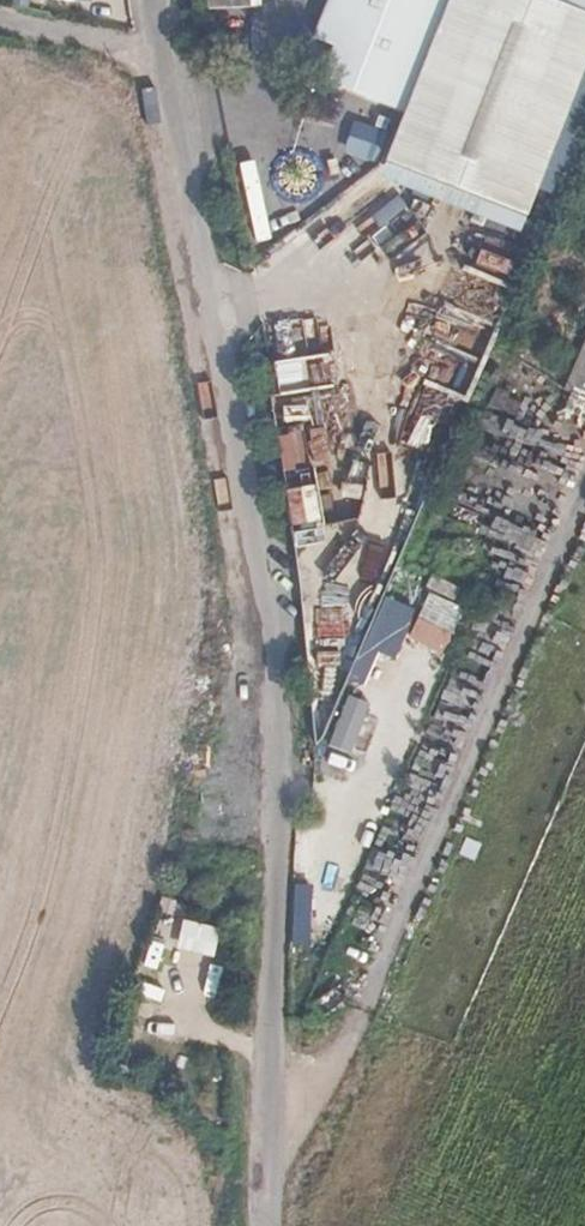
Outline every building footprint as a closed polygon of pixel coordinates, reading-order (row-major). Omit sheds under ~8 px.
[(329,53),(351,60),(339,94),(422,121),(463,0),(348,0),(329,53)] [(584,113),(584,12),(551,0),(463,0),(422,121),(419,131),(405,171),(549,218),(561,184),(584,113)] [(584,12),(584,0),(551,0),(584,12)] [(572,384),(584,389),(584,348),(572,384)] [(408,637),(441,654),(462,612),(430,595),(408,637)] [(349,755),(369,703),(348,694),(328,747),(349,755)]
